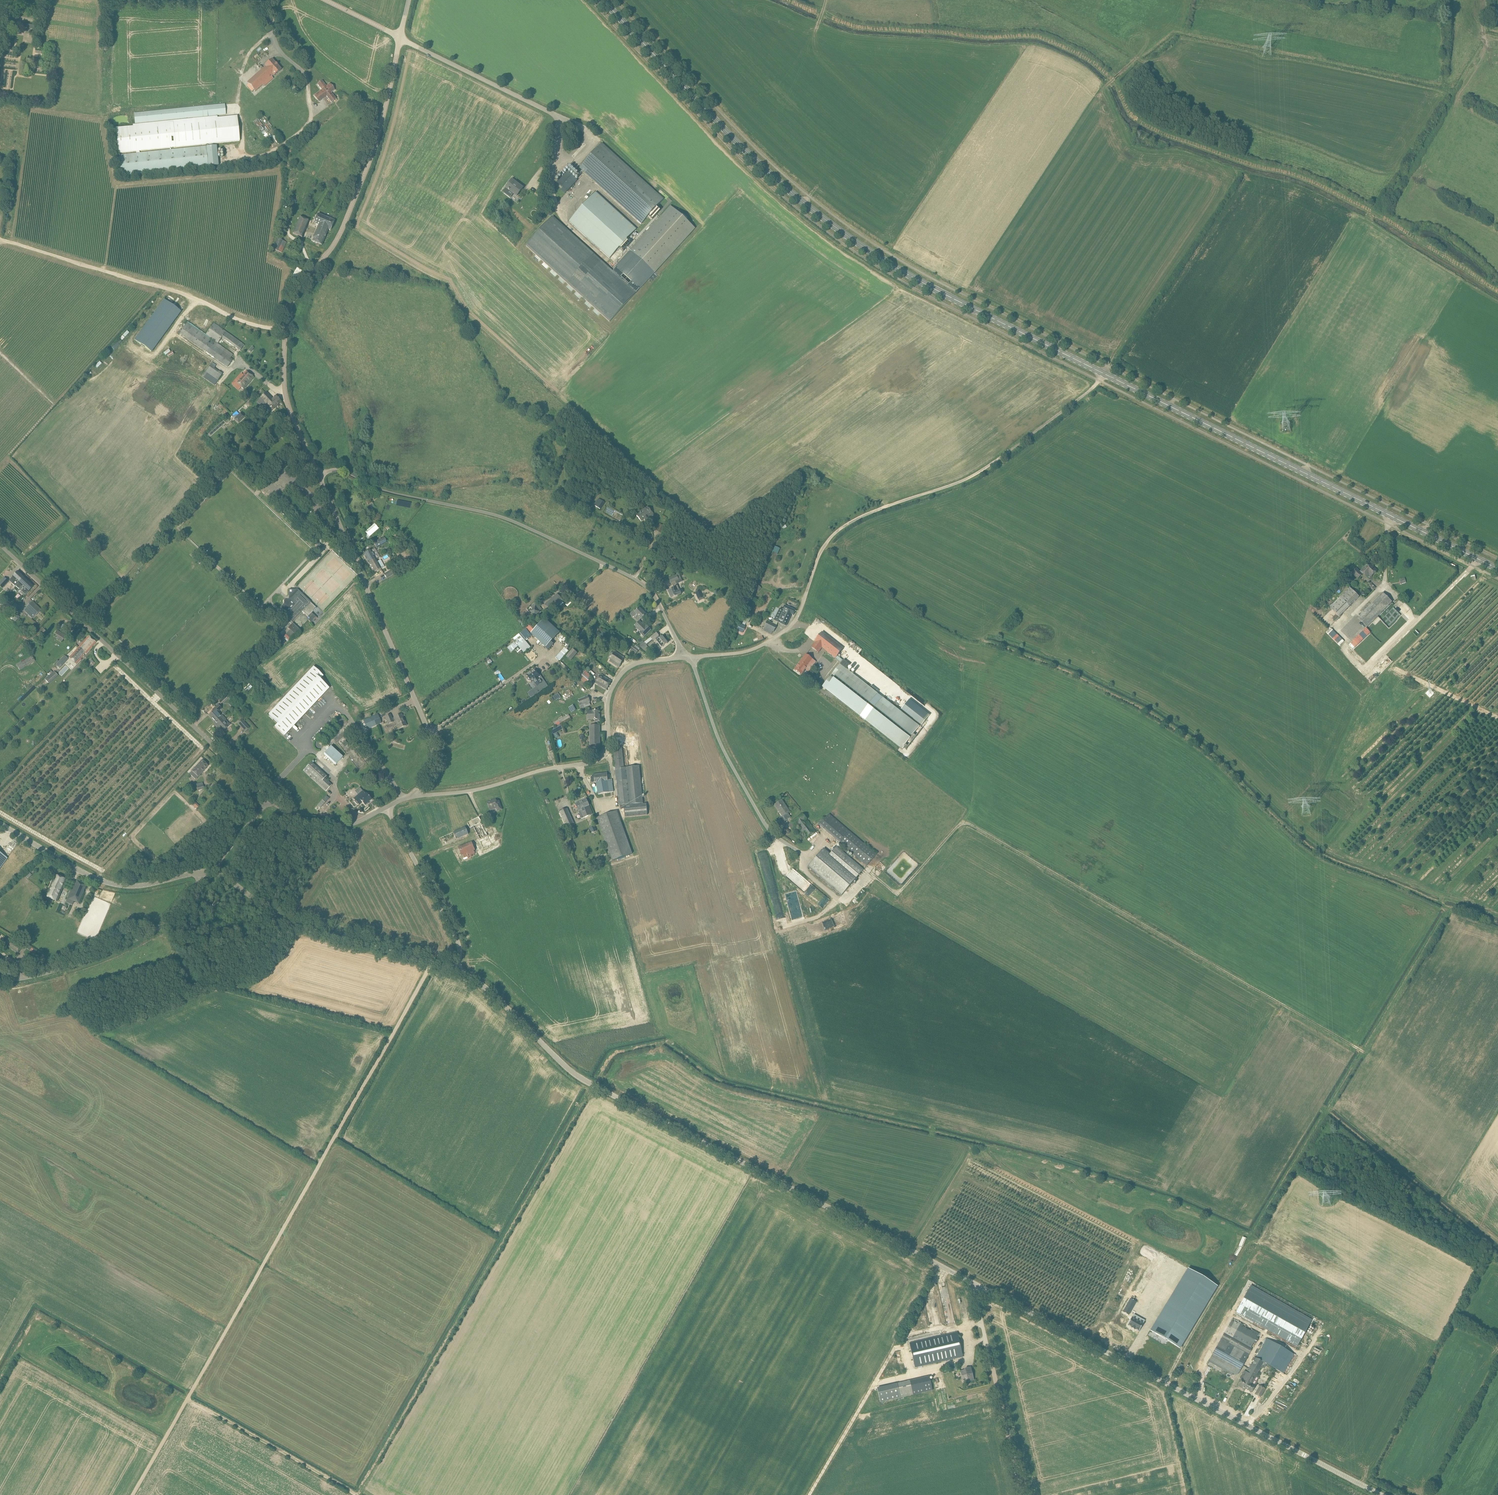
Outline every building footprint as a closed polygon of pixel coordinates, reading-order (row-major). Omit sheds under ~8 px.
[(281,70),(272,59),(265,66),(266,66),(247,83),(255,92),(273,75),(274,76),(281,70)] [(331,102),(336,99),(331,93),(334,90),(329,84),(326,87),(322,81),(318,85),(322,90),(315,96),(319,101),(325,96),(327,96),(331,102)] [(135,123),(226,114),(225,104),(134,113),(135,123)] [(240,141),(237,116),(217,118),(217,116),(134,125),(134,127),(116,128),(118,153),(240,141)] [(602,143),(580,168),(642,224),(664,200),(602,143)] [(206,146),(120,155),(122,176),(208,167),(206,146)] [(218,166),(217,146),(207,147),(208,167),(218,166)] [(558,183),(567,191),(577,180),(568,172),(558,183)] [(512,180),(506,188),(508,190),(509,191),(509,192),(513,195),(514,194),(517,196),(521,190),(520,189),(521,187),(519,185),(519,184),(517,182),(516,183),(512,180)] [(595,193),(570,221),(610,258),(636,230),(595,193)] [(695,228),(671,206),(612,271),(636,293),(695,228)] [(334,221),(330,219),(318,214),(314,223),(318,225),(312,242),(322,246),(328,229),(331,230),(334,221)] [(302,238),(309,221),(299,217),(293,234),(302,238)] [(553,217),(526,246),(610,322),(636,293),(612,271),(553,217)] [(286,242),(283,241),(277,239),(273,249),(282,253),(286,242)] [(297,267),(291,278),(297,281),(303,270),(297,267)] [(323,273),(318,278),(323,282),(327,277),(323,273)] [(135,339),(152,352),(181,312),(164,299),(135,339)] [(188,322),(180,333),(227,367),(232,360),(230,358),(233,355),(217,343),(221,337),(240,351),(244,345),(214,323),(206,335),(188,322)] [(211,362),(210,363),(205,373),(202,376),(214,385),(222,374),(214,368),(216,365),(211,362)] [(246,371),(243,374),(243,375),(241,374),(235,381),(243,389),(254,377),(246,371)] [(266,393),(263,397),(260,400),(265,405),(265,406),(270,412),(281,402),(275,396),(274,398),(273,398),(272,400),(266,393)] [(234,419),(238,423),(245,417),(241,413),(234,419)] [(604,502),(599,499),(595,506),(600,509),(604,502)] [(648,507),(637,516),(641,521),(644,518),(645,520),(651,515),(650,514),(652,512),(648,507)] [(374,524),(365,533),(367,535),(365,537),(368,539),(370,538),(369,538),(379,529),(374,524)] [(661,533),(665,527),(659,524),(656,530),(661,533)] [(387,543),(384,538),(374,543),(377,548),(387,543)] [(669,546),(655,550),(656,554),(671,550),(675,549),(674,545),(669,546)] [(369,564),(376,560),(371,551),(364,554),(369,564)] [(413,556),(403,562),(405,563),(406,566),(415,560),(414,558),(413,556)] [(381,569),(376,560),(369,564),(374,573),(381,569)] [(1371,577),(1377,571),(1371,565),(1369,567),(1367,565),(1360,572),(1356,568),(1352,573),(1358,579),(1359,578),(1358,579),(1357,578),(1361,574),(1362,574),(1361,575),(1362,575),(1363,573),(1367,577),(1366,576),(1368,574),(1371,577)] [(396,568),(392,570),(384,574),(387,579),(394,574),(394,573),(398,571),(396,568)] [(16,586),(24,577),(18,571),(14,575),(9,581),(15,586),(16,586)] [(1354,581),(1346,572),(1341,577),(1350,586),(1354,581)] [(677,575),(669,579),(671,583),(672,583),(674,589),(668,591),(672,599),(676,597),(678,596),(681,594),(676,583),(676,581),(679,580),(678,578),(677,575)] [(24,577),(16,586),(19,589),(22,586),(24,588),(21,591),(25,595),(28,592),(34,586),(24,577)] [(8,582),(4,578),(0,583),(0,586),(2,588),(8,582)] [(1340,617),(1350,607),(1359,597),(1350,588),(1330,608),(1340,617)] [(316,608),(310,603),(311,602),(308,600),(299,591),(290,599),(290,600),(289,602),(287,600),(284,600),(284,604),(281,607),(282,608),(280,610),(283,614),(284,613),(285,615),(291,622),(302,611),(308,617),(316,608)] [(699,601),(704,599),(700,591),(696,593),(699,601)] [(1383,593),(1358,618),(1367,627),(1392,602),(1383,593)] [(545,604),(552,612),(563,602),(557,594),(545,604)] [(27,607),(27,608),(24,611),(32,619),(35,616),(40,611),(32,602),(27,607)] [(533,610),(531,612),(535,616),(539,612),(533,605),(531,607),(533,610)] [(796,611),(791,609),(785,606),(782,610),(780,609),(774,621),(786,626),(792,614),(793,615),(796,611)] [(635,610),(631,614),(630,615),(632,617),(636,613),(642,619),(646,615),(639,608),(636,611),(635,610)] [(13,613),(10,617),(15,621),(19,617),(13,613)] [(317,618),(314,615),(308,620),(311,623),(317,618)] [(1378,618),(1376,620),(1382,626),(1384,624),(1378,618)] [(531,634),(546,647),(558,634),(543,620),(531,634)] [(640,621),(635,626),(640,632),(639,633),(644,637),(651,630),(646,626),(645,627),(640,621)] [(777,626),(772,624),(767,621),(763,630),(771,635),(773,632),(774,632),(777,626)] [(293,623),(288,628),(295,634),(299,629),(293,623)] [(37,639),(46,632),(43,627),(33,634),(37,639)] [(64,639),(66,636),(57,630),(55,635),(59,637),(60,637),(64,639)] [(822,648),(835,658),(837,656),(843,649),(822,632),(815,642),(816,642),(811,647),(818,653),(822,648)] [(657,633),(651,638),(653,641),(655,639),(662,648),(667,643),(663,637),(660,639),(658,636),(659,636),(657,633)] [(96,642),(89,636),(74,652),(69,658),(76,664),(81,659),(96,642)] [(515,649),(517,652),(520,650),(523,653),(530,648),(520,636),(506,647),(511,653),(515,649)] [(559,661),(568,651),(564,647),(555,657),(559,661)] [(566,656),(571,660),(577,653),(573,649),(566,656)] [(502,651),(494,658),(497,661),(505,654),(502,651)] [(625,657),(620,655),(615,651),(609,661),(614,665),(619,668),(625,657)] [(816,662),(810,658),(806,655),(795,670),(801,675),(805,669),(809,671),(816,662)] [(35,661),(32,656),(26,660),(29,665),(35,661)] [(64,656),(59,661),(63,665),(68,659),(64,656)] [(841,663),(823,687),(902,750),(903,750),(904,748),(905,748),(906,749),(911,743),(916,737),(921,731),(922,730),(920,728),(919,727),(920,727),(916,724),(847,669),(850,665),(843,660),(843,661),(837,656),(835,658),(841,663)] [(274,726),(284,735),(329,688),(320,679),(323,676),(314,667),(269,715),(277,722),(274,726)] [(528,675),(527,676),(528,677),(527,678),(527,679),(528,680),(529,681),(530,681),(532,683),(532,682),(533,681),(537,686),(540,690),(547,686),(544,681),(543,682),(539,677),(540,677),(540,676),(535,669),(531,672),(530,672),(527,674),(528,675)] [(589,675),(586,672),(585,673),(582,670),(577,676),(588,686),(593,680),(588,676),(589,675)] [(48,683),(57,676),(54,671),(45,679),(48,683)] [(601,674),(595,683),(606,690),(612,681),(603,676),(603,675),(601,674)] [(223,693),(216,700),(221,704),(228,698),(223,693)] [(590,703),(590,702),(588,696),(578,700),(582,708),(590,705),(590,703)] [(910,699),(901,710),(916,721),(921,726),(923,724),(930,715),(910,699)] [(220,716),(222,715),(221,716),(218,713),(222,709),(218,705),(212,710),(213,711),(208,715),(214,722),(221,716),(220,716)] [(598,711),(593,711),(587,711),(587,720),(595,720),(595,721),(600,721),(600,716),(598,716),(598,711)] [(556,726),(565,721),(575,716),(573,712),(569,714),(569,715),(554,723),(556,726)] [(231,725),(222,715),(220,716),(221,716),(214,722),(213,723),(222,732),(231,725)] [(381,723),(377,715),(364,721),(368,729),(381,723)] [(390,715),(386,717),(385,717),(388,724),(395,721),(399,729),(406,726),(405,726),(402,719),(403,719),(401,715),(392,719),(390,715)] [(249,728),(242,720),(238,723),(245,731),(249,728)] [(556,727),(551,730),(552,731),(553,735),(554,734),(556,739),(559,737),(557,733),(563,730),(561,725),(560,725),(556,727)] [(599,745),(599,726),(599,725),(590,726),(590,746),(599,745)] [(324,754),(336,764),(342,757),(331,746),(324,754)] [(622,748),(614,749),(619,804),(620,804),(620,809),(624,809),(625,817),(644,815),(648,815),(647,812),(647,803),(646,803),(644,804),(643,795),(640,773),(640,768),(640,766),(629,767),(624,768),(622,748)] [(202,760),(199,764),(190,773),(196,779),(198,777),(208,766),(202,760)] [(326,776),(311,762),(303,771),(326,791),(331,785),(324,778),(326,776)] [(591,777),(592,783),(597,782),(599,798),(614,795),(612,780),(607,781),(607,775),(594,776),(591,777)] [(356,801),(353,803),(356,806),(358,804),(359,805),(362,803),(365,805),(366,805),(368,804),(368,803),(371,800),(369,797),(371,796),(368,793),(366,795),(360,787),(357,790),(355,792),(358,795),(354,799),(356,801)] [(329,798),(326,796),(317,806),(317,805),(315,808),(318,811),(320,808),(329,798)] [(502,810),(501,806),(499,801),(497,802),(496,800),(487,803),(490,811),(496,808),(497,811),(502,810)] [(589,806),(589,805),(587,800),(576,805),(578,812),(580,811),(583,819),(593,814),(589,806)] [(782,800),(779,802),(775,805),(782,817),(783,816),(786,821),(790,818),(787,813),(789,812),(782,800)] [(567,809),(560,812),(566,827),(574,823),(567,809)] [(612,861),(632,854),(617,811),(597,818),(612,861)] [(802,814),(793,822),(789,825),(792,829),(797,826),(806,838),(815,831),(806,819),(802,814)] [(876,854),(829,814),(819,825),(867,866),(876,854)] [(488,823),(486,819),(483,815),(467,823),(470,828),(473,826),(480,839),(494,832),(490,826),(484,829),(482,826),(488,823)] [(468,834),(467,831),(465,827),(440,838),(444,845),(468,834)] [(463,860),(477,854),(472,842),(455,849),(458,858),(462,857),(463,860)] [(830,854),(824,848),(808,867),(842,896),(864,869),(836,846),(830,854)] [(822,907),(829,899),(792,869),(785,877),(822,907)] [(65,880),(56,876),(47,897),(56,901),(65,880)] [(78,903),(86,885),(77,880),(69,899),(78,903)] [(10,936),(4,944),(18,954),(24,945),(10,936)] [(1186,1270),(1150,1330),(1177,1346),(1212,1286),(1186,1270)] [(1251,1285),(1235,1312),(1264,1328),(1269,1331),(1289,1342),(1297,1347),(1312,1320),(1251,1285)] [(1131,1299),(1123,1312),(1129,1315),(1137,1302),(1131,1299)] [(1132,1317),(1127,1325),(1132,1327),(1135,1329),(1139,1331),(1143,1323),(1144,1320),(1141,1318),(1139,1321),(1132,1317)] [(1232,1319),(1209,1361),(1221,1367),(1221,1366),(1229,1371),(1232,1366),(1234,1367),(1236,1368),(1240,1370),(1252,1348),(1251,1348),(1254,1343),(1256,1344),(1259,1338),(1257,1337),(1259,1333),(1232,1319)] [(941,1336),(910,1343),(915,1367),(958,1358),(963,1357),(957,1332),(952,1333),(941,1336)] [(1240,1382),(1237,1386),(1243,1389),(1244,1388),(1245,1389),(1248,1383),(1246,1382),(1252,1373),(1256,1375),(1261,1366),(1263,1363),(1267,1365),(1270,1366),(1283,1374),(1294,1354),(1285,1349),(1266,1339),(1256,1358),(1255,1357),(1242,1379),(1240,1382)] [(964,1371),(961,1371),(963,1383),(974,1380),(971,1369),(968,1370),(965,1368),(964,1371)] [(1248,1383),(1245,1389),(1252,1393),(1254,1388),(1256,1385),(1255,1385),(1259,1378),(1256,1376),(1256,1375),(1252,1373),(1246,1382),(1248,1383)] [(929,1376),(910,1381),(878,1388),(881,1402),(932,1390),(929,1376)] [(1260,1397),(1262,1393),(1265,1389),(1260,1386),(1255,1395),(1260,1397)]
